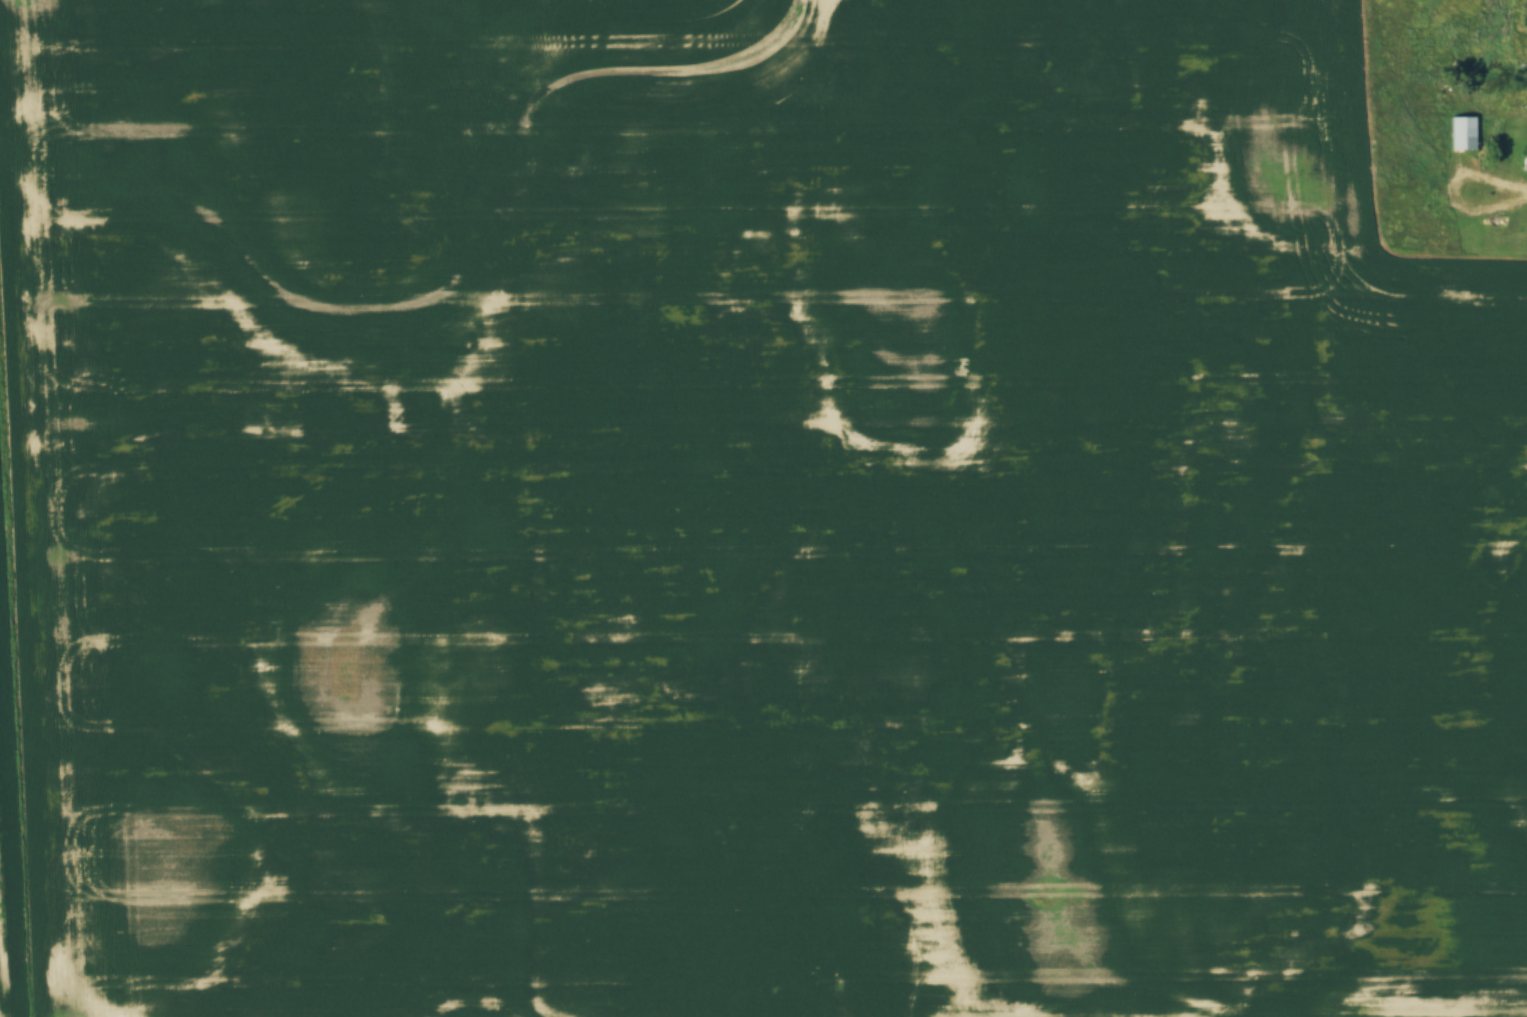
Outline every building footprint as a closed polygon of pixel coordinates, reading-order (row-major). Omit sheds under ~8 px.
[(1449,150),(1473,150),(1473,117),(1449,117),(1449,150)]
